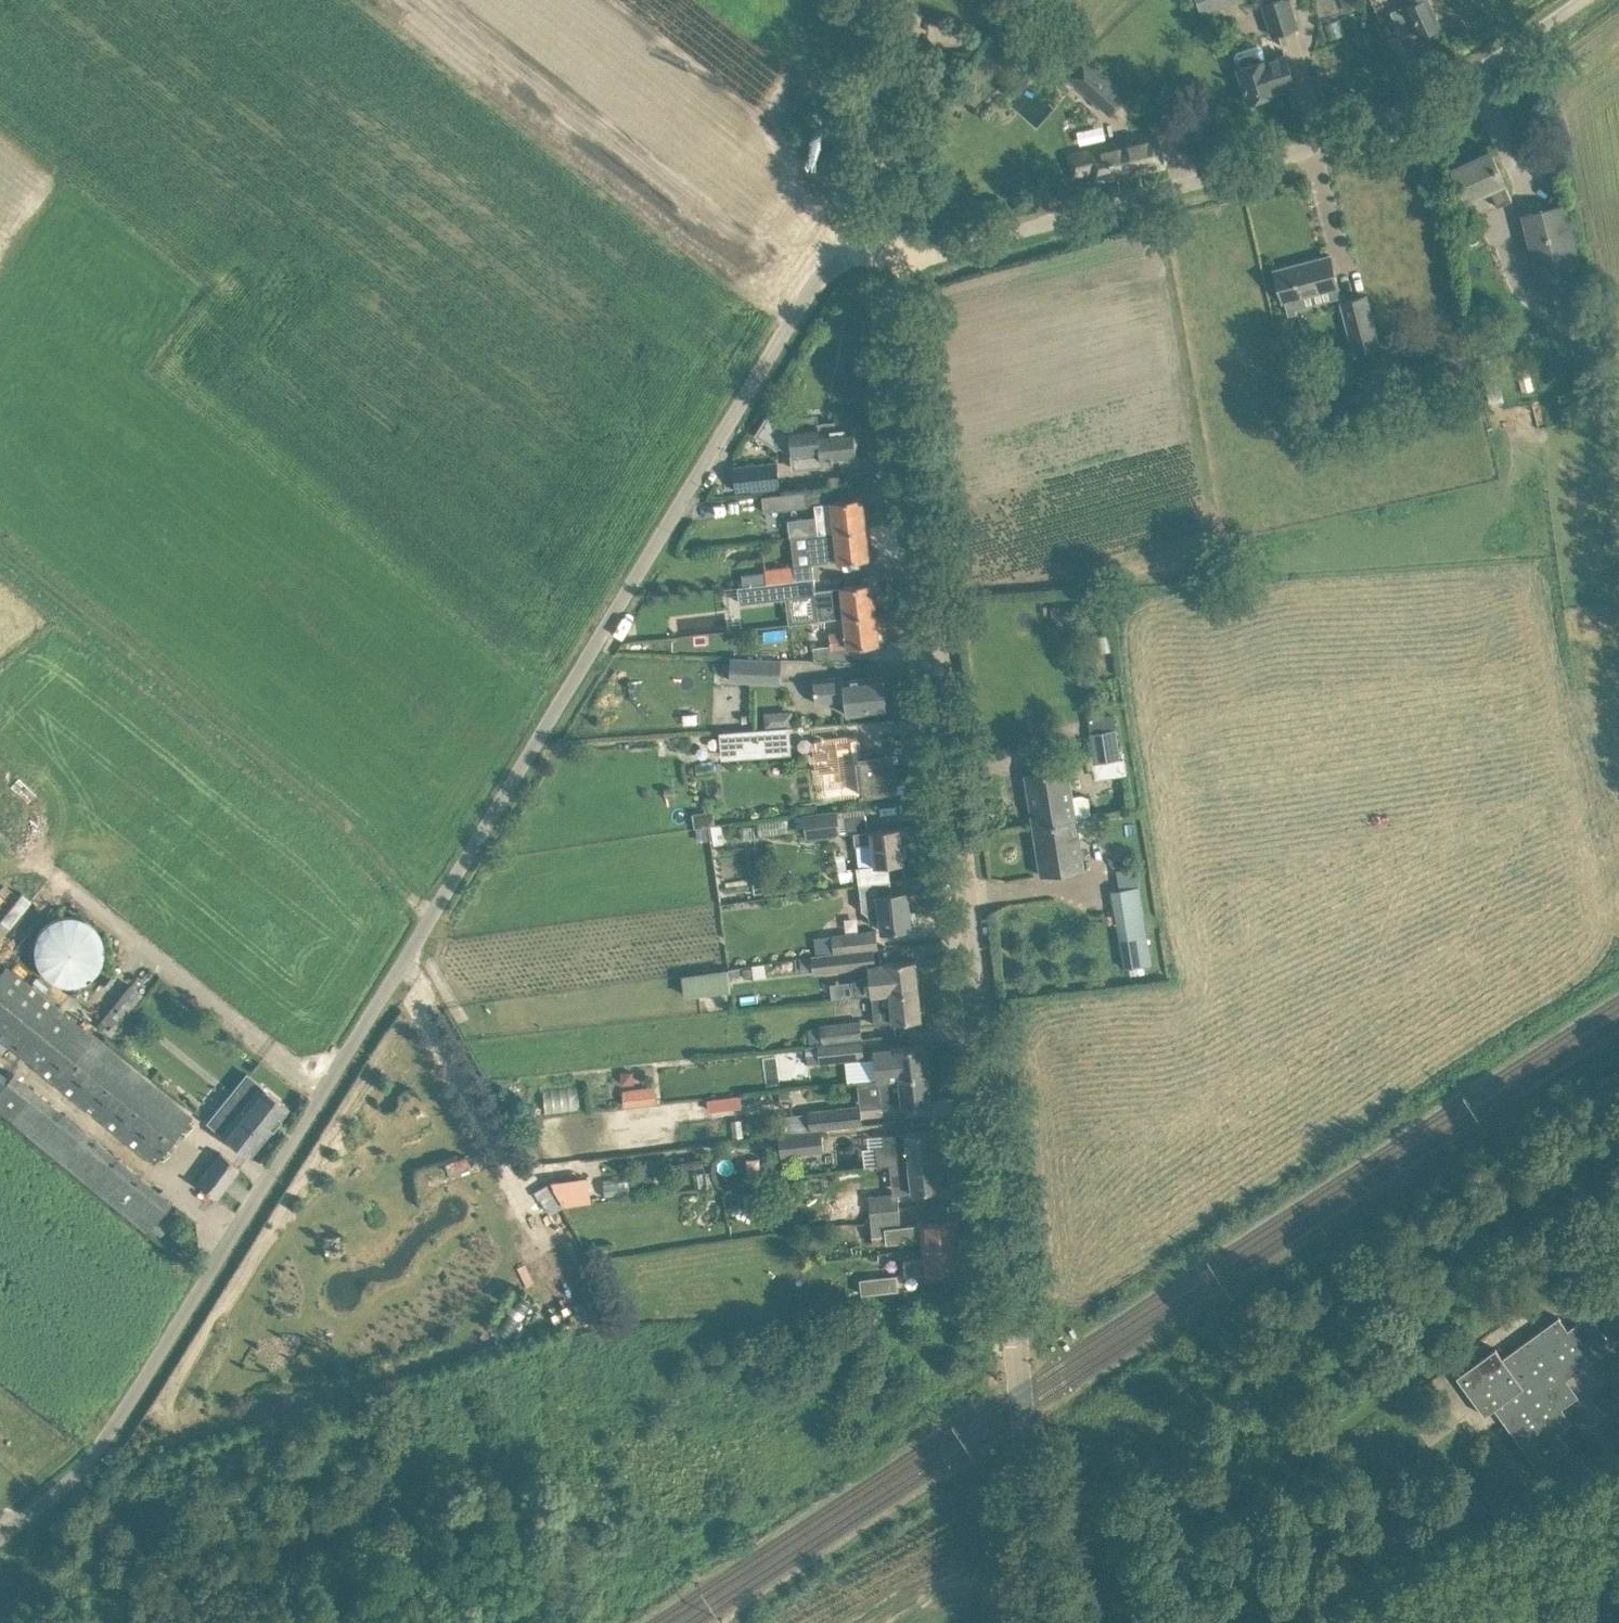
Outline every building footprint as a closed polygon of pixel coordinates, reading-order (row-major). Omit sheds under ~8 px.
[(1271,35),(1298,26),(1290,0),(1268,0),(1261,2),(1271,35)] [(1345,12),(1360,6),(1358,0),(1341,0),(1345,12)] [(1406,4),(1391,11),(1402,35),(1417,28),(1420,35),(1441,25),(1432,5),(1430,0),(1411,0),(1411,1),(1406,4)] [(1277,92),(1275,88),(1294,82),(1284,50),(1264,56),(1262,48),(1258,49),(1256,44),(1238,50),(1234,56),(1249,101),(1277,92)] [(1065,74),(1110,115),(1129,94),(1084,53),(1065,74)] [(1156,133),(1069,154),(1074,174),(1094,169),(1096,179),(1118,176),(1164,164),(1159,143),(1156,133)] [(1453,167),(1467,198),(1490,187),(1498,206),(1512,199),(1504,181),(1490,151),(1453,167)] [(1524,213),(1542,283),(1550,281),(1558,313),(1563,311),(1567,325),(1591,319),(1580,274),(1582,273),(1564,203),(1524,213)] [(1275,269),(1283,300),(1338,286),(1330,254),(1275,269)] [(1340,300),(1354,353),(1382,345),(1367,292),(1340,300)] [(775,407),(774,406),(757,433),(778,445),(779,443),(791,450),(792,450),(794,467),(823,464),(822,458),(858,455),(855,426),(835,428),(834,421),(795,425),(787,420),(790,416),(789,415),(787,417),(773,409),(775,407)] [(738,461),(740,488),(784,485),(782,458),(738,461)] [(762,495),(764,510),(808,506),(806,490),(762,495)] [(863,497),(815,502),(818,532),(835,530),(866,527),(863,497)] [(818,532),(808,534),(812,563),(821,561),(839,559),(839,560),(870,556),(866,527),(835,530),(818,532)] [(795,564),(766,567),(766,570),(766,572),(767,582),(783,580),(797,578),(795,564)] [(766,572),(757,573),(758,583),(767,582),(766,572)] [(743,584),(738,585),(740,602),(786,597),(816,593),(816,588),(815,589),(813,576),(797,578),(783,580),(767,582),(758,583),(743,584)] [(819,618),(845,615),(876,612),(872,582),(816,588),(816,593),(819,618)] [(1089,596),(1079,596),(1079,604),(1090,604),(1089,596)] [(1065,603),(1052,604),(1053,619),(1066,618),(1065,603)] [(876,612),(845,615),(847,630),(829,632),(831,644),(813,646),(815,658),(815,659),(850,659),(849,645),(879,642),(876,612)] [(730,678),(781,680),(782,659),(731,657),(730,678)] [(816,701),(823,700),(846,698),(847,713),(887,709),(883,674),(845,679),(844,674),(813,677),(816,701)] [(792,726),(720,731),(722,758),(793,753),(792,726)] [(1089,732),(1094,762),(1122,758),(1117,727),(1089,732)] [(814,738),(818,772),(843,769),(844,777),(860,776),(862,792),(896,788),(892,753),(845,759),(843,735),(814,738)] [(1034,825),(1092,816),(1089,795),(1082,793),(1073,794),(1068,766),(1025,773),(1034,825)] [(841,832),(838,808),(795,813),(796,827),(805,826),(807,836),(841,832)] [(1095,816),(1092,816),(1034,825),(1041,874),(1084,868),(1079,835),(1094,832),(1097,828),(1095,816)] [(857,843),(859,866),(874,864),(875,865),(904,861),(900,825),(853,831),(855,844),(857,843)] [(860,883),(862,909),(870,914),(870,922),(878,921),(881,924),(881,929),(912,926),(908,890),(892,892),(890,880),(860,883)] [(1112,889),(1125,966),(1153,961),(1139,884),(1112,889)] [(34,944),(34,953),(35,962),(39,968),(43,973),(48,978),(53,981),(60,984),(67,984),(74,984),(80,982),(86,979),(90,977),(96,970),(100,964),(103,957),(103,950),(102,941),(99,933),(96,929),(92,924),(85,919),(78,916),(70,915),(61,916),(54,918),(45,924),(40,929),(36,935),(34,944)] [(832,933),(834,951),(862,948),(862,947),(877,946),(876,928),(832,933)] [(862,948),(834,951),(811,954),(813,973),(864,967),(862,948)] [(853,995),(872,993),(919,988),(915,958),(868,963),(869,974),(852,979),(853,995)] [(148,1159),(153,1163),(191,1116),(5,966),(0,972),(0,1039),(148,1159)] [(729,968),(682,974),(685,994),(731,988),(729,968)] [(96,1024),(118,1041),(129,1027),(121,1021),(143,993),(130,982),(96,1024)] [(919,988),(872,993),(875,1023),(922,1017),(919,988)] [(810,1043),(818,1042),(862,1037),(860,1019),(821,1023),(821,1026),(808,1028),(810,1043)] [(818,1042),(820,1061),(864,1057),(862,1037),(818,1042)] [(879,1049),(874,1049),(877,1074),(877,1079),(879,1078),(928,1073),(925,1043),(879,1049)] [(147,1230),(170,1200),(11,1073),(8,1076),(0,1070),(0,1111),(147,1230)] [(928,1073),(879,1078),(882,1105),(882,1108),(903,1106),(932,1102),(928,1073)] [(220,1132),(248,1155),(288,1106),(260,1083),(240,1108),(227,1097),(213,1113),(217,1116),(211,1123),(221,1131),(220,1132)] [(543,1087),(543,1110),(578,1108),(577,1085),(543,1087)] [(624,1106),(656,1103),(655,1086),(622,1089),(624,1106)] [(708,1098),(710,1109),(741,1106),(740,1094),(708,1098)] [(860,1103),(808,1108),(808,1111),(810,1129),(822,1128),(862,1124),(861,1107),(860,1103)] [(794,1131),(779,1132),(781,1155),(824,1150),(822,1128),(810,1129),(794,1131)] [(910,1161),(938,1158),(935,1128),(884,1134),(886,1146),(877,1147),(879,1165),(910,1161)] [(196,1182),(214,1197),(239,1166),(220,1151),(196,1182)] [(938,1158),(910,1161),(914,1191),(941,1188),(938,1158)] [(585,1172),(553,1176),(556,1203),(588,1199),(585,1172)] [(602,1193),(628,1190),(627,1176),(601,1179),(602,1193)] [(549,1180),(539,1184),(547,1207),(557,1204),(549,1180)] [(869,1210),(870,1213),(900,1208),(898,1192),(847,1197),(849,1212),(869,1210)] [(921,1238),(922,1247),(962,1242),(959,1217),(901,1224),(900,1208),(870,1213),(873,1243),(921,1238)] [(962,1242),(922,1247),(923,1257),(905,1259),(907,1274),(965,1268),(962,1242)] [(860,1277),(862,1293),(899,1289),(897,1274),(860,1277)] [(509,1337),(533,1300),(518,1290),(494,1328),(509,1337)] [(1496,1347),(1457,1375),(1459,1378),(1485,1414),(1497,1406),(1505,1417),(1503,1419),(1540,1469),(1570,1447),(1558,1431),(1548,1417),(1562,1406),(1554,1396),(1550,1395),(1552,1385),(1556,1386),(1567,1378),(1613,1344),(1592,1315),(1590,1312),(1568,1328),(1559,1315),(1503,1356),(1496,1347)] [(1606,1367),(1618,1385),(1618,1358),(1606,1367)] [(1602,1398),(1617,1418),(1618,1417),(1618,1386),(1602,1398)]
